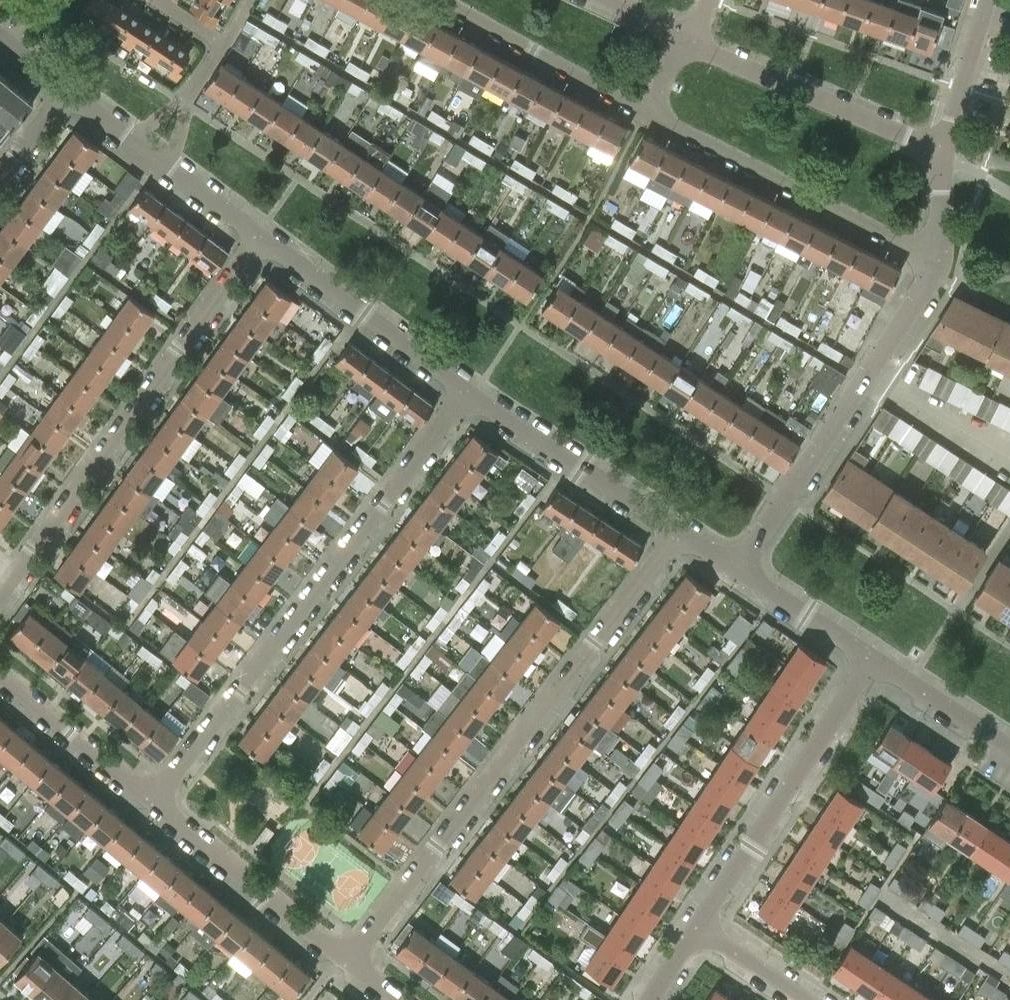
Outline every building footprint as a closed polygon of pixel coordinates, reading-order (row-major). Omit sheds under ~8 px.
[(109,0),(88,0),(84,6),(104,19),(100,26),(107,31),(112,24),(108,22),(118,6),(109,0)] [(192,5),(204,13),(201,17),(213,25),(218,16),(212,12),(213,10),(220,0),(195,0),(192,5)] [(339,3),(361,14),(368,0),(341,0),(339,3)] [(361,14),(382,26),(396,0),(368,0),(361,14)] [(382,26),(403,37),(417,11),(396,0),(382,26)] [(817,10),(820,0),(795,0),(794,2),(817,10)] [(817,10),(839,18),(846,0),(820,0),(817,10)] [(862,26),(871,0),(846,0),(839,18),(862,26)] [(862,26),(884,34),(894,6),(877,0),(871,0),(862,26)] [(907,41),(917,14),(918,14),(921,5),(907,0),(896,0),(894,6),(884,34),(907,41)] [(142,21),(118,6),(108,22),(112,24),(127,34),(122,42),(131,48),(136,40),(131,37),(142,21)] [(262,19),(273,26),(278,17),(267,11),(262,19)] [(417,11),(403,37),(424,49),(438,23),(417,11)] [(917,14),(907,41),(930,50),(940,22),(918,14),(917,14)] [(278,17),(273,26),(282,31),(288,24),(278,17)] [(305,17),(300,26),(306,29),(311,20),(305,17)] [(155,53),(165,37),(142,21),(131,37),(136,40),(151,50),(146,57),(154,62),(158,55),(155,53)] [(424,49),(418,59),(439,70),(445,60),(459,34),(438,23),(424,49)] [(258,26),(253,34),(265,40),(269,32),(258,26)] [(269,32),(265,40),(275,46),(279,38),(269,32)] [(445,60),(439,70),(460,81),(465,71),(466,72),(480,46),(459,34),(445,60)] [(303,44),(314,51),(319,42),(309,36),(303,44)] [(189,53),(165,37),(155,53),(158,55),(175,66),(170,73),(178,79),(186,66),(182,64),(189,53)] [(319,42),(314,51),(325,57),(330,48),(319,42)] [(120,45),(117,50),(125,56),(128,50),(120,45)] [(480,46),(466,72),(487,83),(501,57),(480,46)] [(306,65),(311,57),(300,50),(295,59),(306,65)] [(321,63),(311,57),(306,65),(316,71),(321,63)] [(501,57),(487,83),(508,95),(522,69),(501,57)] [(345,68),(356,75),(361,66),(350,60),(345,68)] [(221,61),(205,85),(226,99),(242,75),(221,61)] [(361,66),(356,75),(366,81),(371,73),(361,66)] [(522,69),(508,95),(529,106),(543,80),(522,69)] [(12,83),(0,73),(0,97),(12,83)] [(336,83),(346,89),(352,81),(341,74),(336,83)] [(242,75),(226,99),(246,112),(262,88),(242,75)] [(391,84),(385,93),(396,99),(401,90),(404,86),(394,80),(391,85),(391,84)] [(543,80),(529,106),(550,118),(565,92),(543,80)] [(362,87),(352,81),(346,89),(357,96),(362,87)] [(0,141),(15,123),(33,100),(12,83),(0,97),(0,141)] [(262,88),(246,112),(266,126),(282,102),(262,88)] [(401,90),(396,99),(407,106),(412,97),(401,90)] [(565,92),(550,118),(572,129),(586,103),(565,92)] [(427,96),(422,103),(417,111),(424,115),(433,99),(427,96)] [(377,108),(388,114),(393,105),(383,99),(377,108)] [(282,102),(266,126),(286,139),(302,115),(282,102)] [(586,103),(572,129),(593,141),(607,115),(586,103)] [(404,112),(393,105),(388,114),(399,121),(404,112)] [(426,117),(438,124),(443,115),(432,109),(426,117)] [(302,115),(286,139),(306,152),(322,128),(302,115)] [(443,115),(438,124),(448,130),(453,121),(443,115)] [(607,115),(593,141),(615,153),(629,127),(607,115)] [(424,124),(416,137),(425,143),(428,138),(433,129),(424,124)] [(322,128),(306,152),(326,166),(342,141),(322,128)] [(74,129),(59,149),(84,168),(98,148),(74,129)] [(433,129),(428,138),(439,144),(445,136),(433,129)] [(473,134),(468,142),(478,147),(483,139),(473,134)] [(643,135),(630,160),(652,172),(665,146),(643,135)] [(362,155),(346,179),(366,192),(382,168),(389,158),(392,153),(372,139),(362,155)] [(483,139),(478,147),(490,154),(495,146),(483,139)] [(342,141),(326,166),(346,179),(362,155),(342,141)] [(465,148),(454,141),(444,159),(455,165),(460,157),(465,148)] [(500,141),(493,153),(500,157),(507,145),(500,141)] [(652,172),(646,184),(667,195),(674,183),(687,157),(665,146),(652,172)] [(460,157),(470,163),(475,154),(465,148),(460,157)] [(59,149),(44,169),(69,187),(84,168),(59,149)] [(486,161),(475,154),(470,163),(481,169),(486,161)] [(687,157),(674,183),(695,194),(708,168),(687,157)] [(510,167),(520,173),(525,164),(515,158),(510,167)] [(525,164),(520,173),(531,179),(536,171),(525,164)] [(382,168),(366,192),(386,205),(402,181),(382,168)] [(708,168),(695,194),(716,204),(729,179),(708,168)] [(44,169),(30,188),(55,206),(69,187),(44,169)] [(113,190),(118,193),(126,199),(140,179),(129,170),(113,190)] [(440,172),(435,180),(453,192),(458,183),(440,172)] [(501,181),(512,187),(517,179),(506,173),(501,181)] [(528,185),(517,179),(512,187),(522,194),(528,185)] [(729,179),(716,204),(738,215),(751,190),(729,179)] [(423,194),(407,219),(427,232),(443,208),(442,207),(451,193),(432,180),(423,194)] [(402,181),(386,205),(407,219),(423,194),(402,181)] [(556,182),(551,191),(562,197),(567,188),(556,182)] [(129,206),(150,223),(165,203),(143,187),(129,206)] [(30,188),(16,207),(41,226),(55,206),(30,188)] [(567,188),(562,197),(573,203),(578,195),(567,188)] [(738,215),(732,226),(754,237),(759,226),(772,200),(751,190),(738,215)] [(119,209),(126,199),(118,193),(111,203),(119,209)] [(543,206),(553,212),(558,203),(548,197),(543,206)] [(772,200),(759,226),(780,237),(794,211),(772,200)] [(150,223),(171,238),(186,219),(165,203),(150,223)] [(569,210),(558,203),(553,212),(564,218),(569,210)] [(16,207),(2,227),(26,245),(41,226),(16,207)] [(443,208),(427,232),(447,245),(463,221),(443,208)] [(780,237),(774,249),(796,259),(802,248),(815,222),(794,211),(780,237)] [(610,226),(621,233),(626,224),(615,217),(612,223),(611,224),(610,226)] [(171,238),(192,254),(207,235),(186,219),(171,238)] [(463,221),(447,245),(467,258),(483,234),(463,221)] [(90,232),(98,238),(105,228),(97,222),(90,232)] [(796,259),(796,260),(809,267),(815,255),(823,259),(836,233),(815,222),(802,248),(796,259)] [(636,230),(626,224),(621,233),(631,239),(636,230)] [(609,245),(614,236),(606,232),(605,234),(592,225),(582,241),(597,252),(600,248),(599,248),(603,242),(609,245)] [(0,229),(0,255),(12,264),(26,245),(2,227),(0,229)] [(91,247),(98,238),(90,232),(82,242),(91,247)] [(836,233),(823,259),(844,270),(858,244),(836,233)] [(483,234),(467,258),(487,272),(503,247),(483,234)] [(228,251),(207,235),(192,254),(214,270),(228,251)] [(628,244),(614,236),(609,245),(623,253),(628,244)] [(651,250),(662,257),(667,248),(656,241),(651,250)] [(61,271),(69,277),(76,267),(84,257),(75,250),(65,243),(51,262),(62,270),(61,271)] [(858,244),(844,270),(866,281),(879,255),(858,244)] [(503,247),(487,272),(507,285),(523,261),(503,247)] [(667,248),(662,257),(672,263),(677,254),(667,248)] [(646,266),(653,271),(658,262),(639,251),(630,265),(642,272),(646,266)] [(12,264),(0,255),(0,281),(12,264)] [(866,281),(861,290),(883,301),(888,292),(901,266),(879,255),(866,281)] [(103,267),(112,273),(118,266),(109,259),(103,267)] [(523,261),(507,285),(528,299),(544,274),(523,261)] [(669,269),(658,262),(653,271),(664,277),(669,269)] [(88,264),(80,275),(88,280),(95,270),(88,264)] [(129,274),(118,266),(112,273),(123,281),(129,274)] [(697,266),(693,274),(703,281),(708,273),(697,266)] [(62,287),(69,277),(61,271),(54,281),(62,287)] [(563,322),(579,297),(584,289),(576,283),(577,281),(565,273),(542,308),(563,322)] [(708,273),(703,281),(714,287),(719,279),(708,273)] [(253,299),(278,316),(292,296),(267,279),(253,299)] [(684,289),(695,296),(700,287),(689,281),(684,289)] [(672,283),(667,292),(674,297),(680,287),(672,283)] [(773,286),(768,295),(774,298),(779,289),(773,286)] [(711,293),(700,287),(695,296),(706,302),(711,293)] [(32,307),(34,309),(33,309),(41,315),(48,305),(47,305),(54,295),(46,288),(32,307)] [(146,297),(156,305),(161,297),(151,290),(146,297)] [(734,299),(743,304),(746,306),(751,298),(739,291),(734,299)] [(66,294),(59,304),(67,310),(74,300),(66,294)] [(130,296),(115,316),(139,333),(154,313),(130,296)] [(954,296),(924,343),(940,351),(947,336),(962,344),(980,308),(954,296)] [(161,297),(156,305),(166,312),(172,305),(161,297)] [(563,322),(583,335),(599,310),(579,297),(563,322)] [(759,302),(751,298),(746,306),(759,313),(766,299),(762,297),(759,302)] [(774,322),(784,304),(785,302),(777,297),(773,303),(766,299),(759,313),(774,322)] [(264,336),(278,316),(253,299),(239,318),(264,336)] [(59,320),(67,310),(59,304),(51,314),(59,320)] [(741,311),(730,305),(725,314),(736,320),(741,311)] [(980,308),(962,344),(988,356),(1006,319),(1005,321),(980,308)] [(33,325),(41,315),(33,309),(26,319),(33,325)] [(619,323),(599,310),(583,335),(603,348),(619,323)] [(741,311),(736,320),(747,326),(752,318),(741,311)] [(102,335),(101,336),(125,353),(139,333),(115,316),(102,335)] [(775,324),(786,330),(791,322),(780,316),(775,324)] [(239,318),(225,338),(249,356),(264,336),(239,318)] [(988,356),(1007,366),(1009,360),(1009,321),(1006,319),(988,356)] [(802,328),(791,322),(786,330),(797,336),(802,328)] [(603,348),(623,361),(639,337),(619,323),(603,348)] [(808,327),(802,339),(808,343),(815,330),(808,327)] [(27,335),(26,335),(18,328),(3,348),(4,349),(12,354),(27,335)] [(666,341),(672,333),(665,329),(660,337),(666,341)] [(767,338),(778,344),(782,336),(772,330),(767,338)] [(37,333),(30,343),(38,349),(45,339),(37,333)] [(101,336),(87,355),(112,372),(125,353),(101,336)] [(793,342),(782,336),(778,344),(784,348),(788,350),(793,342)] [(318,345),(326,351),(333,341),(325,337),(318,345)] [(659,350),(639,337),(623,361),(643,374),(659,350)] [(225,338),(211,358),(235,375),(249,356),(225,338)] [(817,348),(827,354),(832,346),(822,340),(817,348)] [(351,341),(336,361),(357,377),(372,357),(351,341)] [(31,359),(38,349),(30,343),(23,353),(30,359),(31,359)] [(784,348),(778,344),(773,352),(779,356),(784,348)] [(318,362),(326,351),(318,345),(310,356),(318,362)] [(843,352),(832,346),(827,354),(838,361),(843,352)] [(12,354),(4,349),(0,355),(0,360),(5,364),(12,354)] [(803,363),(809,353),(803,349),(797,359),(803,363)] [(643,374),(663,388),(679,363),(659,350),(643,374)] [(808,363),(819,369),(824,361),(824,360),(813,354),(808,363)] [(87,355),(73,374),(98,392),(112,372),(87,355)] [(372,357),(357,377),(378,393),(393,373),(372,357)] [(221,395),(235,375),(211,358),(197,377),(221,395)] [(824,361),(819,369),(810,383),(830,397),(846,374),(824,361)] [(699,376),(679,363),(663,388),(683,401),(699,376)] [(683,401),(703,414),(719,389),(720,390),(729,377),(718,370),(710,383),(699,376),(683,401)] [(9,372),(2,382),(9,387),(17,377),(9,372)] [(941,372),(932,391),(939,395),(949,376),(941,372)] [(378,393),(368,406),(389,421),(398,408),(413,388),(393,373),(378,393)] [(73,374),(59,394),(83,411),(98,392),(73,374)] [(296,391),(304,381),(296,376),(288,385),(296,391)] [(949,376),(939,395),(947,399),(956,380),(949,376)] [(233,404),(221,395),(197,377),(183,397),(207,414),(219,423),(233,404)] [(9,387),(2,382),(0,384),(0,395),(3,397),(9,387)] [(289,401),(296,391),(288,385),(281,395),(289,401)] [(413,388),(398,408),(420,424),(435,404),(413,388)] [(703,414),(723,427),(739,402),(720,390),(719,389),(703,414)] [(59,394),(45,413),(69,431),(83,411),(59,394)] [(984,394),(975,412),(983,416),(992,397),(984,394)] [(183,397),(168,416),(193,434),(207,414),(183,397)] [(992,397),(983,416),(990,420),(999,401),(992,397)] [(743,440),(759,416),(739,402),(723,427),(743,440)] [(879,428),(891,411),(883,406),(871,423),(879,428)] [(811,408),(805,418),(813,422),(819,412),(811,408)] [(891,411),(879,428),(887,434),(899,416),(891,411)] [(45,413),(31,433),(55,450),(69,431),(45,413)] [(288,413),(281,424),(274,433),(280,438),(287,428),(289,429),(297,419),(288,413)] [(316,413),(310,420),(320,428),(326,420),(316,413)] [(267,414),(260,424),(267,430),(275,419),(267,414)] [(780,429),(779,429),(763,453),(784,467),(810,427),(790,414),(780,429)] [(168,416),(154,436),(179,453),(193,434),(168,416)] [(743,440),(763,453),(779,429),(759,416),(743,440)] [(353,429),(361,435),(363,436),(372,424),(362,417),(353,429)] [(326,420),(320,428),(329,435),(336,428),(326,420)] [(261,439),(267,430),(260,424),(252,433),(261,439)] [(918,454),(930,436),(922,432),(911,449),(918,454)] [(31,433),(17,452),(41,470),(55,450),(31,433)] [(475,433),(460,453),(484,471),(493,459),(502,467),(508,460),(498,452),(499,452),(475,433)] [(154,436),(140,455),(165,473),(179,453),(154,436)] [(937,441),(930,436),(918,454),(925,458),(937,441)] [(267,442),(258,454),(266,460),(274,449),(275,448),(267,442)] [(352,452),(361,459),(366,451),(357,444),(352,452)] [(333,448),(318,468),(342,486),(357,467),(333,448)] [(855,448),(825,494),(848,509),(871,475),(861,468),(868,456),(855,448)] [(377,459),(366,451),(361,459),(371,467),(377,459)] [(17,452),(3,472),(27,489),(41,470),(17,452)] [(238,452),(231,462),(239,468),(246,458),(238,452)] [(460,453),(445,472),(469,490),(484,471),(460,453)] [(266,460),(258,454),(252,462),(260,468),(266,460)] [(140,455),(126,475),(151,493),(165,473),(140,455)] [(954,477),(966,460),(958,455),(947,473),(954,477)] [(973,465),(966,460),(954,477),(961,482),(973,465)] [(232,478),(239,468),(231,462),(224,472),(232,478)] [(536,478),(523,467),(512,481),(526,492),(536,478)] [(318,468),(304,487),(328,506),(342,486),(318,468)] [(223,486),(229,480),(215,470),(210,477),(223,486)] [(246,470),(230,491),(238,497),(245,488),(257,497),(266,486),(246,470)] [(0,476),(0,499),(13,508),(27,489),(3,472),(0,476)] [(445,472),(431,491),(454,509),(469,490),(445,472)] [(112,495),(137,512),(145,518),(159,498),(151,493),(126,475),(112,495)] [(871,475),(848,509),(871,524),(894,490),(871,475)] [(991,501),(1002,484),(995,479),(984,497),(991,501)] [(1009,488),(1002,484),(991,501),(998,506),(1009,488)] [(290,505),(289,507),(313,525),(328,506),(304,487),(290,505)] [(546,524),(559,532),(565,523),(579,501),(557,487),(543,508),(552,515),(546,524)] [(894,490),(871,524),(889,536),(912,502),(894,490)] [(210,491),(201,502),(209,508),(217,497),(210,491)] [(230,491),(223,501),(231,506),(238,497),(230,491)] [(431,491),(416,510),(440,528),(454,509),(431,491)] [(529,506),(536,497),(528,491),(521,500),(529,506)] [(150,522),(145,518),(137,512),(112,495),(98,514),(123,532),(122,532),(136,542),(150,522)] [(271,505),(263,516),(275,525),(275,526),(299,544),(313,525),(289,507),(290,505),(278,496),(271,505)] [(13,508),(0,499),(0,527),(13,508)] [(521,516),(529,506),(521,500),(513,510),(521,516)] [(579,501),(565,523),(559,532),(563,535),(552,549),(568,562),(587,537),(586,537),(601,515),(579,501)] [(203,516),(209,508),(201,502),(195,509),(195,510),(203,516)] [(912,502),(889,536),(908,548),(930,514),(912,502)] [(224,530),(232,519),(217,508),(209,519),(224,530)] [(416,510),(401,530),(425,548),(440,528),(416,510)] [(98,514),(84,534),(109,551),(122,532),(123,532),(98,514)] [(930,514),(908,548),(926,560),(949,526),(930,514)] [(182,515),(168,534),(174,539),(182,544),(189,534),(188,534),(195,525),(182,515)] [(622,530),(601,515),(586,537),(587,537),(608,551),(622,530)] [(949,526),(926,560),(944,572),(967,538),(963,535),(969,525),(959,518),(952,528),(949,526)] [(209,519),(201,530),(209,536),(210,536),(216,540),(224,530),(209,519)] [(275,526),(260,545),(285,563),(299,544),(275,526)] [(499,529),(492,538),(500,544),(507,535),(499,529)] [(201,530),(194,540),(202,546),(209,536),(201,530)] [(401,530),(386,549),(410,567),(425,548),(401,530)] [(644,544),(622,530),(608,551),(630,566),(644,544)] [(84,534),(70,553),(94,571),(109,551),(84,534)] [(492,554),(500,544),(492,538),(484,549),(492,554)] [(967,538),(944,572),(963,585),(985,550),(967,538)] [(174,539),(167,549),(174,554),(182,544),(174,539)] [(260,545),(246,564),(270,582),(285,563),(260,545)] [(386,549),(372,568),(396,586),(410,567),(386,549)] [(80,591),(94,571),(70,553),(55,573),(80,591)] [(180,558),(172,569),(180,575),(188,564),(180,558)] [(999,559),(977,593),(997,607),(1009,587),(1009,566),(999,559)] [(246,564),(231,583),(256,601),(270,582),(246,564)] [(511,573),(521,581),(526,573),(517,566),(511,573)] [(153,567),(146,577),(153,583),(160,573),(153,567)] [(470,567),(462,577),(470,582),(477,573),(470,567)] [(372,568),(357,587),(381,605),(396,586),(372,568)] [(173,584),(180,575),(172,569),(166,578),(173,584)] [(521,581),(530,588),(536,581),(526,573),(521,581)] [(688,573),(672,593),(697,611),(712,591),(688,573)] [(142,575),(135,585),(138,587),(146,593),(153,583),(146,577),(142,575)] [(462,592),(470,582),(462,577),(454,586),(462,592)] [(483,577),(476,587),(484,593),(491,583),(483,577)] [(231,583),(217,602),(241,621),(256,601),(231,583)] [(60,594),(70,602),(75,595),(65,587),(60,594)] [(357,587),(342,606),(366,624),(375,613),(384,620),(389,614),(380,607),(381,605),(357,587)] [(484,593),(476,587),(468,597),(476,603),(484,593)] [(997,607),(1009,615),(1009,587),(997,607)] [(672,593),(658,612),(682,630),(697,611),(672,593)] [(68,604),(86,619),(94,609),(75,595),(68,604)] [(139,602),(131,596),(124,606),(132,612),(139,602)] [(152,597),(144,607),(151,613),(159,602),(152,597)] [(552,605),(561,612),(567,604),(557,597),(552,605)] [(26,601),(15,616),(22,621),(29,612),(33,607),(26,601)] [(217,602),(203,622),(227,640),(241,621),(217,602)] [(536,603),(521,622),(545,641),(560,622),(536,603)] [(567,604),(561,612),(571,619),(577,612),(567,604)] [(433,615),(440,621),(448,611),(440,605),(433,615)] [(342,606),(328,625),(352,644),(366,624),(342,606)] [(145,622),(151,613),(144,607),(137,616),(145,622)] [(94,609),(86,619),(105,634),(108,631),(114,623),(94,609)] [(22,621),(10,635),(30,651),(48,628),(29,612),(22,621)] [(658,612),(643,631),(667,649),(682,630),(658,612)] [(728,638),(736,644),(752,623),(739,613),(723,633),(728,638)] [(433,630),(440,621),(433,615),(425,624),(433,630)] [(454,615),(446,625),(454,631),(462,622),(454,615)] [(512,617),(499,635),(506,641),(530,660),(545,641),(521,622),(513,616),(512,617)] [(763,619),(755,630),(764,637),(773,626),(763,619)] [(189,639),(188,641),(212,659),(227,640),(203,622),(189,639)] [(124,630),(114,623),(108,631),(118,638),(124,630)] [(328,625),(313,644),(337,663),(352,644),(328,625)] [(454,631),(446,625),(439,635),(446,641),(454,631)] [(48,628),(30,651),(48,666),(67,643),(48,628)] [(175,629),(160,649),(174,660),(173,660),(197,679),(198,678),(212,659),(188,641),(189,639),(175,629)] [(643,631),(629,650),(653,668),(667,649),(643,631)] [(450,646),(438,637),(433,644),(445,653),(450,646)] [(722,663),(736,644),(728,638),(719,649),(713,645),(707,652),(722,663)] [(506,641),(491,660),(515,679),(530,660),(506,641)] [(800,643),(787,662),(812,679),(825,660),(826,659),(800,642),(800,643)] [(67,643),(48,666),(67,681),(85,659),(92,650),(83,643),(76,651),(67,643)] [(411,643),(403,653),(411,659),(419,649),(411,643)] [(142,645),(137,652),(147,660),(153,652),(142,644),(142,645)] [(313,644),(298,664),(322,682),(337,663),(313,644)] [(742,647),(734,657),(744,665),(752,655),(742,647)] [(629,650),(614,669),(638,687),(653,668),(629,650)] [(153,652),(147,660),(156,667),(162,659),(153,652)] [(404,668),(411,659),(403,653),(396,662),(404,668)] [(424,653),(416,664),(424,670),(433,660),(424,653)] [(468,671),(467,672),(477,679),(501,698),(515,679),(491,660),(482,653),(468,671)] [(744,665),(734,657),(726,667),(736,675),(744,665)] [(85,659),(67,681),(85,697),(104,674),(85,659)] [(787,662),(774,682),(799,699),(812,679),(787,662)] [(298,664),(284,683),(308,701),(322,682),(298,664)] [(417,679),(424,670),(416,664),(410,673),(417,679)] [(707,665),(700,675),(707,681),(715,671),(707,665)] [(614,669),(599,688),(624,706),(638,687),(614,669)] [(467,670),(451,690),(462,698),(486,717),(501,698),(477,679),(467,672),(468,671),(467,670)] [(181,673),(176,680),(185,688),(191,680),(181,673)] [(104,674),(85,697),(104,712),(122,689),(104,674)] [(700,691),(707,681),(700,675),(692,685),(700,691)] [(203,705),(210,695),(191,680),(185,688),(182,693),(181,694),(187,699),(200,708),(203,705)] [(382,681),(374,691),(382,697),(389,687),(382,681)] [(403,682),(396,691),(403,698),(405,696),(407,698),(413,690),(403,682)] [(774,682),(760,702),(786,719),(799,699),(774,682)] [(284,683),(269,702),(293,720),(308,701),(284,683)] [(713,685),(705,695),(714,702),(722,692),(713,685)] [(599,688),(585,707),(609,725),(624,706),(599,688)] [(122,689),(104,712),(122,727),(141,705),(122,689)] [(438,708),(437,709),(447,717),(471,736),(486,717),(462,698),(451,690),(438,708)] [(367,700),(375,706),(382,697),(374,691),(368,699),(367,700)] [(396,691),(387,702),(395,708),(403,698),(396,691)] [(706,713),(714,702),(705,695),(696,705),(706,713)] [(269,702),(254,721),(278,739),(293,720),(269,702)] [(388,717),(395,708),(387,702),(380,711),(388,717)] [(760,702),(747,723),(773,739),(786,719),(760,702)] [(678,704),(670,713),(678,719),(685,709),(678,704)] [(141,705),(122,727),(141,743),(159,720),(141,705)] [(585,707),(570,726),(594,744),(604,752),(618,732),(609,725),(585,707)] [(437,709),(423,727),(433,735),(432,736),(457,755),(471,736),(447,717),(437,709)] [(698,710),(694,716),(703,723),(708,717),(698,710)] [(670,729),(678,719),(670,713),(663,723),(670,729)] [(346,714),(338,725),(340,726),(344,729),(352,735),(361,725),(353,719),(346,714)] [(15,730),(0,717),(0,748),(15,730)] [(159,720),(141,743),(160,758),(166,751),(173,742),(178,736),(166,725),(159,720)] [(373,720),(359,739),(367,745),(374,735),(378,738),(385,729),(373,720)] [(254,721),(239,741),(263,759),(278,739),(254,721)] [(874,748),(894,761),(911,736),(891,722),(874,748)] [(671,739),(667,743),(678,751),(681,746),(693,731),(683,723),(671,739)] [(747,723),(734,743),(760,759),(769,746),(773,739),(747,723)] [(340,726),(326,744),(338,753),(345,744),(352,735),(344,729),(340,726)] [(570,726),(556,745),(580,763),(594,744),(570,726)] [(0,748),(0,757),(15,769),(34,745),(15,730),(0,748)] [(432,736),(418,755),(442,774),(457,755),(432,736)] [(911,736),(894,761),(887,773),(895,778),(902,767),(914,774),(931,749),(911,736)] [(367,745),(359,739),(351,749),(359,755),(367,745)] [(642,750),(649,756),(656,748),(648,741),(642,750)] [(734,743),(721,763),(747,779),(760,759),(734,743)] [(34,745),(15,769),(33,784),(52,760),(34,745)] [(556,745),(541,764),(565,783),(580,763),(556,745)] [(931,749),(914,774),(935,788),(952,762),(931,749)] [(641,767),(649,756),(642,750),(634,760),(633,762),(641,767)] [(418,755),(403,774),(427,793),(442,774),(418,755)] [(621,765),(633,776),(639,769),(632,763),(633,762),(634,760),(629,756),(621,765)] [(324,757),(316,767),(323,773),(331,763),(324,757)] [(52,760),(33,784),(52,799),(71,776),(52,760)] [(654,760),(638,781),(646,788),(647,789),(652,783),(664,768),(654,760)] [(721,763),(708,783),(733,800),(747,779),(721,763)] [(541,764),(526,783),(551,802),(561,809),(575,790),(565,783),(541,764)] [(316,782),(323,773),(316,767),(308,777),(316,782)] [(337,767),(329,777),(337,783),(344,774),(337,767)] [(403,774),(388,793),(413,812),(427,793),(403,774)] [(71,776),(52,799),(70,814),(89,791),(71,776)] [(697,776),(684,796),(695,803),(720,820),(733,800),(708,783),(697,776)] [(337,783),(329,777),(322,786),(330,793),(337,783)] [(620,779),(612,789),(620,795),(627,785),(620,779)] [(856,793),(868,800),(875,790),(864,782),(856,793)] [(526,783),(512,802),(536,821),(551,802),(526,783)] [(612,805),(620,795),(612,789),(604,799),(612,805)] [(841,789),(828,809),(849,823),(862,803),(841,789)] [(886,797),(875,790),(868,800),(879,807),(886,797)] [(89,791),(70,814),(89,830),(108,806),(89,791)] [(388,793),(374,812),(398,831),(413,812),(388,793)] [(950,837),(968,811),(948,797),(930,823),(950,837)] [(624,799),(616,809),(626,816),(634,806),(624,799)] [(602,801),(597,808),(604,814),(610,807),(602,801)] [(512,802),(497,821),(521,840),(536,821),(512,802)] [(695,803),(681,823),(707,840),(720,820),(695,803)] [(108,806),(89,830),(107,845),(127,821),(108,806)] [(599,821),(604,814),(597,808),(592,814),(599,821)] [(626,816),(616,809),(608,819),(618,827),(626,816)] [(815,829),(836,843),(849,823),(828,809),(815,829)] [(897,819),(909,827),(916,817),(904,809),(897,819)] [(988,824),(968,811),(950,837),(970,850),(988,824)] [(374,812),(359,831),(383,850),(398,831),(374,812)] [(5,815),(0,821),(0,824),(8,830),(14,823),(5,815)] [(127,821),(107,845),(126,860),(145,837),(127,821)] [(497,821),(483,840),(507,859),(521,840),(497,821)] [(681,823),(668,843),(694,860),(707,840),(681,823)] [(266,824),(252,843),(260,849),(274,830),(266,824)] [(988,824),(970,850),(990,864),(1008,837),(988,824)] [(583,843),(591,832),(583,826),(574,837),(583,843)] [(596,836),(605,844),(612,834),(603,827),(596,836)] [(815,829),(801,848),(822,863),(836,843),(815,829)] [(9,852),(15,844),(6,836),(0,843),(0,845),(9,852)] [(596,836),(587,847),(597,855),(605,844),(596,836)] [(145,837),(126,860),(144,875),(164,852),(145,837)] [(1008,837),(990,864),(1009,877),(1009,876),(1009,839),(1008,837)] [(33,838),(27,845),(37,854),(44,846),(33,838)] [(483,840),(468,859),(492,878),(507,859),(483,840)] [(897,840),(890,851),(900,857),(907,847),(897,840)] [(61,843),(56,850),(64,856),(69,849),(61,843)] [(668,843),(655,863),(681,880),(694,860),(668,843)] [(15,844),(9,852),(19,860),(25,852),(15,844)] [(44,846),(37,854),(45,861),(52,852),(44,846)] [(597,855),(587,847),(578,858),(588,866),(597,855)] [(788,868),(809,882),(822,863),(801,848),(788,868)] [(894,868),(900,857),(890,851),(884,861),(894,868)] [(145,876),(138,884),(155,899),(162,890),(163,891),(182,867),(164,852),(144,875),(145,876)] [(95,856),(82,872),(94,881),(107,866),(95,856)] [(560,856),(553,864),(561,870),(568,861),(560,856)] [(468,859),(453,879),(477,897),(492,878),(468,859)] [(32,872),(42,880),(49,872),(39,863),(32,872)] [(655,863),(621,914),(647,931),(681,880),(655,863)] [(553,864),(545,875),(553,881),(561,870),(553,864)] [(182,867),(163,891),(181,906),(201,882),(182,867)] [(788,868),(775,888),(796,902),(809,882),(788,868)] [(63,876),(72,884),(79,876),(70,869),(63,876)] [(49,872),(42,880),(52,888),(59,880),(49,872)] [(79,876),(72,884),(82,892),(88,884),(79,876)] [(906,884),(894,876),(887,886),(900,894),(906,884)] [(871,880),(864,890),(875,897),(881,887),(871,880)] [(919,881),(908,899),(916,904),(928,887),(919,881)] [(201,882),(181,906),(191,914),(184,921),(192,928),(193,929),(200,921),(219,898),(201,882)] [(539,884),(524,903),(532,909),(546,890),(539,884)] [(558,884),(550,895),(560,903),(568,892),(558,884)] [(59,906),(69,896),(68,891),(62,886),(51,899),(59,906)] [(796,902),(775,888),(762,908),(783,922),(796,902)] [(460,906),(466,898),(455,890),(450,899),(460,906)] [(864,890),(857,901),(867,908),(875,897),(864,890)] [(560,903),(550,895),(541,906),(551,914),(557,906),(560,903)] [(917,906),(929,914),(936,904),(924,896),(917,906)] [(193,929),(191,932),(209,947),(218,936),(238,913),(219,898),(200,921),(193,929)] [(476,905),(466,898),(460,906),(470,913),(476,905)] [(107,899),(100,907),(109,914),(116,906),(107,899)] [(116,906),(109,914),(119,922),(129,930),(135,923),(135,922),(139,918),(137,916),(120,902),(116,906)] [(524,919),(532,909),(524,903),(516,913),(524,919)] [(936,904),(929,914),(939,920),(946,910),(936,904)] [(879,923),(886,913),(875,905),(868,916),(879,923)] [(83,914),(93,922),(100,914),(90,906),(83,914)] [(511,911),(504,919),(517,929),(524,919),(516,913),(515,914),(511,911)] [(474,912),(467,921),(474,926),(478,920),(481,917),(480,917),(474,912)] [(238,913),(218,936),(237,952),(256,928),(238,913)] [(103,930),(110,922),(100,914),(93,922),(103,930)] [(621,914),(587,966),(613,983),(647,931),(621,914)] [(153,938),(147,945),(156,953),(168,939),(173,932),(171,930),(179,921),(173,915),(153,938)] [(498,934),(504,926),(494,919),(488,927),(498,934)] [(844,921),(838,931),(848,938),(855,927),(844,921)] [(22,936),(6,922),(0,929),(0,962),(22,936)] [(957,933),(969,941),(975,930),(964,923),(957,933)] [(904,926),(898,936),(909,943),(916,933),(905,925),(904,926)] [(514,934),(504,926),(498,934),(508,942),(514,934)] [(413,927),(396,951),(416,966),(434,942),(413,927)] [(256,928),(237,952),(255,967),(275,944),(256,928)] [(986,937),(975,930),(969,941),(979,947),(986,937)] [(143,931),(138,938),(147,945),(153,938),(143,931)] [(848,938),(838,931),(831,942),(841,948),(848,938)] [(916,933),(909,943),(920,950),(926,941),(927,940),(916,933)] [(38,950),(49,938),(45,934),(31,950),(35,954),(38,950)] [(117,942),(126,950),(133,942),(123,934),(117,942)] [(18,974),(15,977),(31,992),(55,965),(65,953),(49,938),(38,950),(35,954),(31,959),(18,974)] [(168,940),(158,953),(160,955),(166,960),(167,959),(171,954),(176,948),(170,943),(168,940)] [(531,946),(523,940),(515,952),(522,957),(531,946)] [(133,942),(126,950),(136,958),(143,950),(133,942)] [(434,942),(416,966),(436,980),(453,956),(434,942)] [(275,944),(255,967),(274,982),(293,959),(275,944)] [(834,969),(855,983),(872,957),(851,944),(834,969)] [(537,963),(543,955),(533,947),(527,956),(537,963)] [(1008,967),(1009,964),(1009,953),(1004,949),(997,959),(1008,967)] [(949,970),(955,959),(945,952),(938,962),(949,970)] [(31,992),(41,999),(53,999),(71,979),(82,967),(65,953),(55,965),(31,992)] [(167,959),(166,960),(174,967),(175,965),(179,961),(171,954),(167,959)] [(31,959),(27,955),(13,970),(18,974),(31,959)] [(553,962),(543,955),(537,963),(547,970),(553,962)] [(453,956),(436,980),(455,994),(472,970),(453,956)] [(855,983),(875,996),(892,971),(872,957),(855,983)] [(293,959),(274,982),(293,998),(312,975),(293,959)] [(960,977),(966,966),(955,959),(949,970),(960,977)] [(160,978),(166,970),(157,961),(150,969),(160,978)] [(179,972),(184,976),(190,969),(180,961),(174,969),(179,972)] [(190,969),(184,976),(187,979),(193,984),(199,977),(190,969)] [(455,994),(463,999),(481,999),(492,984),(472,970),(455,994)] [(892,971),(875,996),(880,999),(901,999),(912,984),(892,971)] [(179,989),(187,979),(184,976),(179,972),(171,982),(179,989)] [(481,999),(510,999),(511,998),(518,989),(499,975),(492,984),(481,999)] [(576,991),(582,983),(572,976),(566,984),(576,991)] [(53,999),(82,999),(88,993),(71,979),(53,999)] [(990,997),(997,987),(985,979),(978,989),(990,997)] [(592,990),(582,983),(576,991),(586,998),(592,990)] [(932,997),(912,984),(901,999),(930,999),(932,997)] [(997,987),(990,997),(995,999),(1002,999),(1007,993),(997,987)] [(715,988),(708,999),(733,999),(715,988)] [(187,999),(197,999),(200,997),(190,989),(183,997),(187,999)] [(212,999),(227,999),(217,992),(211,999),(212,999)]
